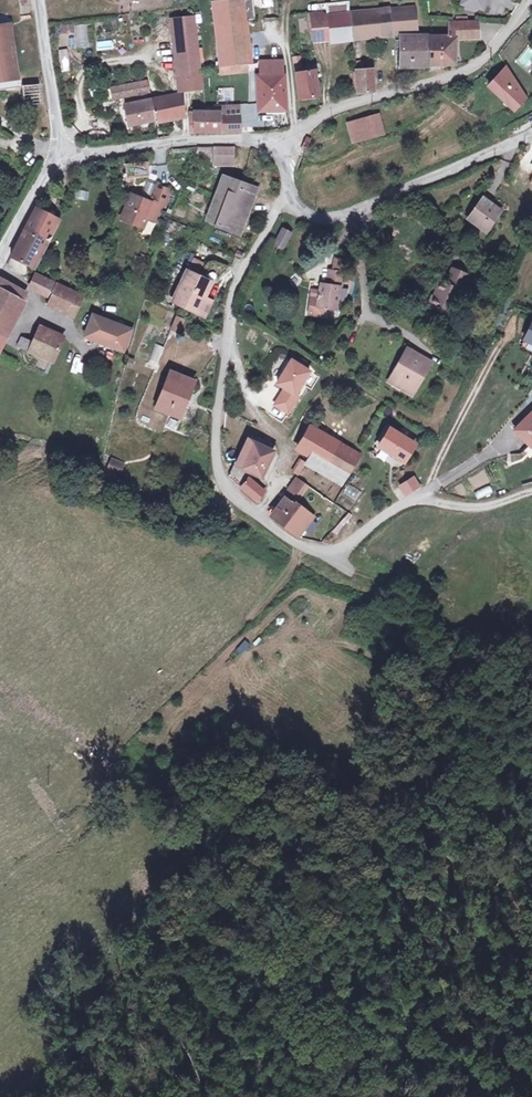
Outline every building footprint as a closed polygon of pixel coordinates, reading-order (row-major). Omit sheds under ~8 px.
[(217,46),(219,65),(226,64),(244,63),(249,62),(247,43),(235,44),(233,25),(236,24),(237,33),(245,32),(245,25),(241,26),(241,22),(254,20),(252,0),(236,0),(229,1),(230,12),(215,14),(219,46),(217,46)] [(460,7),(482,13),(486,0),(462,0),(460,7)] [(229,1),(212,2),(217,46),(219,46),(215,14),(230,12),(229,1)] [(348,13),(350,35),(412,27),(410,6),(348,12),(348,13)] [(348,13),(348,12),(326,14),(328,38),(350,35),(348,13)] [(312,40),(328,38),(326,14),(310,16),(312,40)] [(172,19),(178,75),(200,72),(200,68),(194,17),(172,19)] [(236,24),(233,25),(235,44),(247,43),(246,32),(245,32),(237,33),(236,24)] [(21,88),(12,25),(0,27),(0,82),(1,82),(2,90),(21,88)] [(89,47),(87,25),(76,25),(77,47),(89,47)] [(443,25),(442,29),(457,30),(457,41),(480,41),(480,26),(443,25)] [(456,65),(457,41),(457,30),(442,29),(441,39),(432,39),(430,66),(456,65)] [(55,35),(58,47),(67,44),(63,33),(55,35)] [(400,67),(430,66),(432,39),(401,38),(400,67)] [(60,72),(70,71),(68,49),(58,50),(60,72)] [(301,56),(291,57),(293,73),(303,72),(301,56)] [(281,62),(260,62),(261,76),(256,76),(257,109),(265,109),(265,114),(283,114),(283,109),(285,109),(283,75),(281,75),(281,62)] [(244,63),(226,64),(227,73),(245,71),(244,63)] [(226,64),(219,65),(220,73),(227,73),(226,64)] [(358,92),(373,91),(372,68),(363,68),(363,64),(357,64),(358,92)] [(503,66),(486,86),(513,110),(525,96),(503,66)] [(180,90),(202,88),(200,72),(178,75),(180,90)] [(321,72),(303,74),(306,99),(324,97),(321,72)] [(32,102),(46,101),(44,80),(30,82),(32,102)] [(121,87),(123,97),(132,96),(146,94),(144,83),(121,87)] [(111,99),(123,97),(121,87),(109,89),(111,99)] [(132,96),(133,103),(148,101),(146,94),(132,96)] [(125,126),(179,118),(176,97),(148,101),(133,103),(133,104),(122,106),(125,126)] [(220,112),(221,132),(240,132),(238,105),(219,106),(220,112)] [(198,133),(221,132),(220,112),(208,112),(197,113),(198,133)] [(358,121),(364,141),(381,136),(375,116),(358,121)] [(358,121),(349,124),(354,144),(364,141),(358,121)] [(197,147),(197,160),(213,160),(213,147),(197,147)] [(236,149),(216,148),(214,167),(235,168),(236,149)] [(153,162),(130,164),(131,178),(154,175),(153,162)] [(224,178),(219,192),(228,195),(216,227),(240,235),(255,190),(224,178)] [(153,204),(133,195),(123,219),(144,227),(147,219),(157,223),(164,207),(165,207),(172,191),(158,186),(151,202),(153,202),(153,204)] [(36,213),(56,223),(62,212),(42,202),(36,213)] [(465,225),(482,237),(496,216),(479,204),(465,225)] [(37,261),(56,223),(36,213),(16,250),(37,261)] [(272,246),(283,251),(292,233),(281,228),(272,246)] [(289,249),(297,252),(304,236),(296,232),(289,249)] [(344,271),(346,260),(334,258),(332,269),(344,271)] [(449,293),(441,289),(432,305),(452,318),(470,289),(478,276),(464,268),(455,282),(449,293)] [(326,310),(336,311),(340,289),(341,289),(344,273),(328,271),(326,286),(320,285),(318,300),(310,299),(308,316),(324,318),(326,310)] [(195,313),(200,300),(208,282),(187,273),(172,303),(195,313)] [(34,286),(57,298),(62,287),(40,275),(34,286)] [(485,281),(478,276),(470,289),(479,293),(485,281)] [(447,277),(441,289),(449,293),(455,282),(447,277)] [(27,292),(19,288),(2,281),(0,281),(0,343),(27,292)] [(85,298),(62,287),(57,298),(54,306),(77,317),(85,298)] [(208,303),(200,300),(195,313),(202,317),(208,303)] [(95,316),(86,338),(125,354),(132,334),(95,316)] [(180,333),(186,320),(178,317),(172,330),(180,333)] [(522,340),(531,345),(531,321),(522,340)] [(38,324),(31,341),(27,350),(51,360),(61,334),(38,324)] [(21,347),(27,350),(31,341),(24,338),(21,347)] [(156,365),(162,349),(144,342),(138,358),(156,365)] [(408,350),(404,357),(416,364),(420,357),(408,350)] [(404,357),(394,372),(398,375),(394,382),(416,395),(434,365),(420,357),(416,364),(404,357)] [(290,359),(275,383),(283,388),(288,391),(286,393),(281,390),(272,404),(286,413),(297,396),(294,394),(308,371),(290,359)] [(170,371),(154,410),(182,421),(197,382),(170,371)] [(390,379),(394,382),(398,375),(394,372),(390,379)] [(310,429),(297,449),(312,458),(329,468),(342,448),(310,429)] [(415,448),(391,432),(380,450),(404,466),(415,448)] [(231,476),(236,482),(257,495),(264,483),(254,478),(259,468),(269,473),(282,448),(260,434),(247,458),(240,454),(230,472),(231,476)] [(356,456),(342,448),(329,468),(312,458),(307,467),(339,484),(356,456)] [(119,477),(125,461),(111,455),(105,471),(119,477)] [(129,471),(139,474),(143,463),(133,459),(129,471)] [(308,486),(295,479),(287,493),(300,500),(308,486)] [(410,480),(398,488),(403,496),(416,487),(410,480)] [(286,502),(275,519),(299,536),(312,519),(298,507),(296,509),(286,502)]
